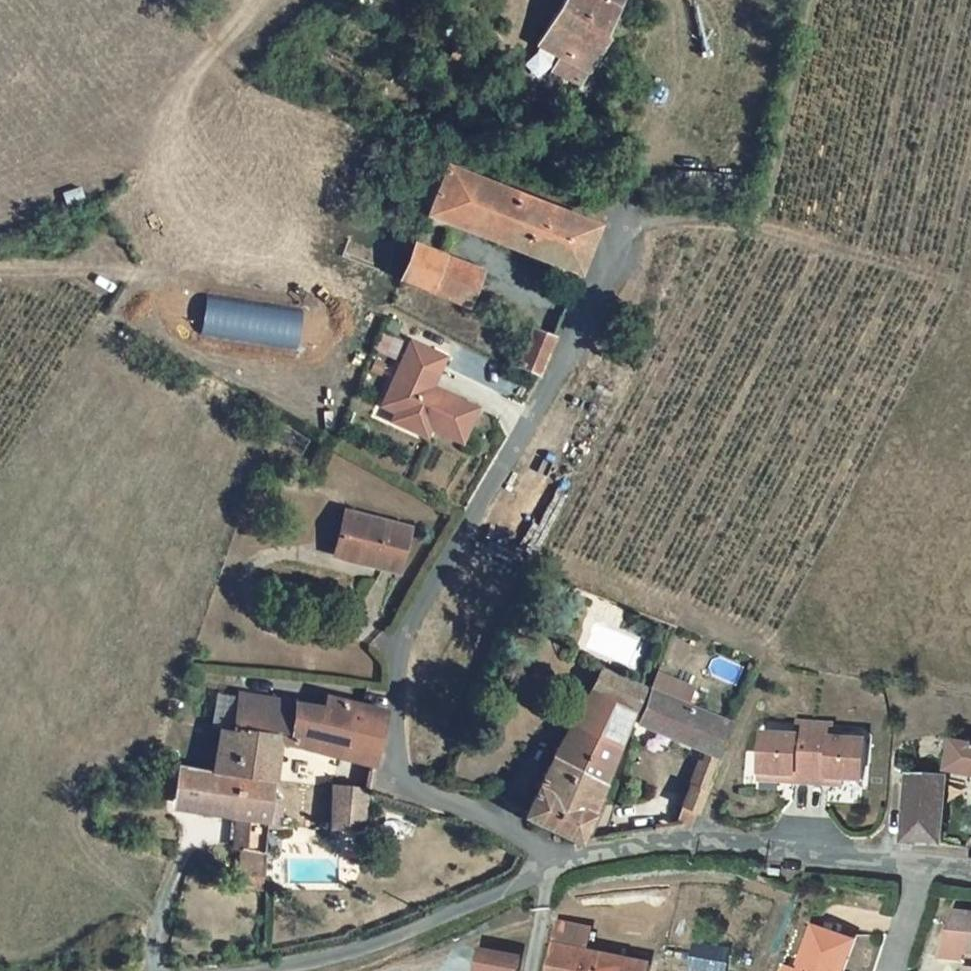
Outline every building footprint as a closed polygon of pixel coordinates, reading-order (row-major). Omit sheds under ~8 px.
[(538,43),(557,54),(548,70),(575,86),(606,32),(602,30),(619,0),(563,0),(538,43)] [(449,160),(428,211),(583,277),(601,233),(602,230),(601,225),(449,160)] [(419,242),(404,278),(433,290),(448,254),(419,242)] [(486,270),(448,254),(433,290),(471,305),(486,270)] [(519,361),(536,369),(551,337),(533,329),(519,361)] [(446,357),(412,342),(390,390),(403,396),(391,421),(425,436),(429,428),(461,442),(477,407),(432,387),(446,357)] [(403,396),(390,390),(378,415),(391,421),(403,396)] [(396,572),(410,530),(346,509),(334,545),(365,555),(363,562),(396,572)] [(579,838),(647,689),(603,668),(523,816),(579,838)] [(660,674),(638,725),(702,751),(678,805),(677,826),(691,822),(696,810),(733,723),(686,707),(694,690),(660,674)] [(213,772),(271,781),(279,743),(378,762),(385,709),(328,696),(326,708),(241,693),(235,731),(219,730),(213,772)] [(761,729),(757,769),(790,773),(790,779),(825,782),(825,776),(839,778),(859,780),(863,740),(829,737),(831,723),(796,719),(795,733),(761,729)] [(950,783),(970,785),(970,751),(960,750),(950,783)] [(176,767),(171,804),(207,809),(206,813),(248,819),(240,872),(248,873),(245,889),(263,891),(273,822),(277,798),(279,782),(271,781),(213,772),(176,767)] [(757,769),(756,775),(790,779),(790,773),(757,769)] [(940,849),(947,784),(909,781),(903,845),(940,849)] [(331,802),(359,803),(359,793),(356,793),(356,788),(332,788),(331,802)] [(289,799),(277,798),(273,822),(285,824),(289,799)] [(359,810),(359,803),(331,802),(331,827),(372,827),(372,810),(359,810)] [(970,953),(970,913),(957,912),(944,959),(969,960),(970,953)] [(651,966),(589,953),(593,930),(562,924),(552,970),(650,970),(651,966)] [(845,937),(811,927),(798,970),(786,967),(785,970),(835,970),(845,937)] [(485,947),(479,970),(521,970),(524,956),(485,947)] [(695,967),(720,970),(725,970),(727,954),(698,949),(695,967)]
